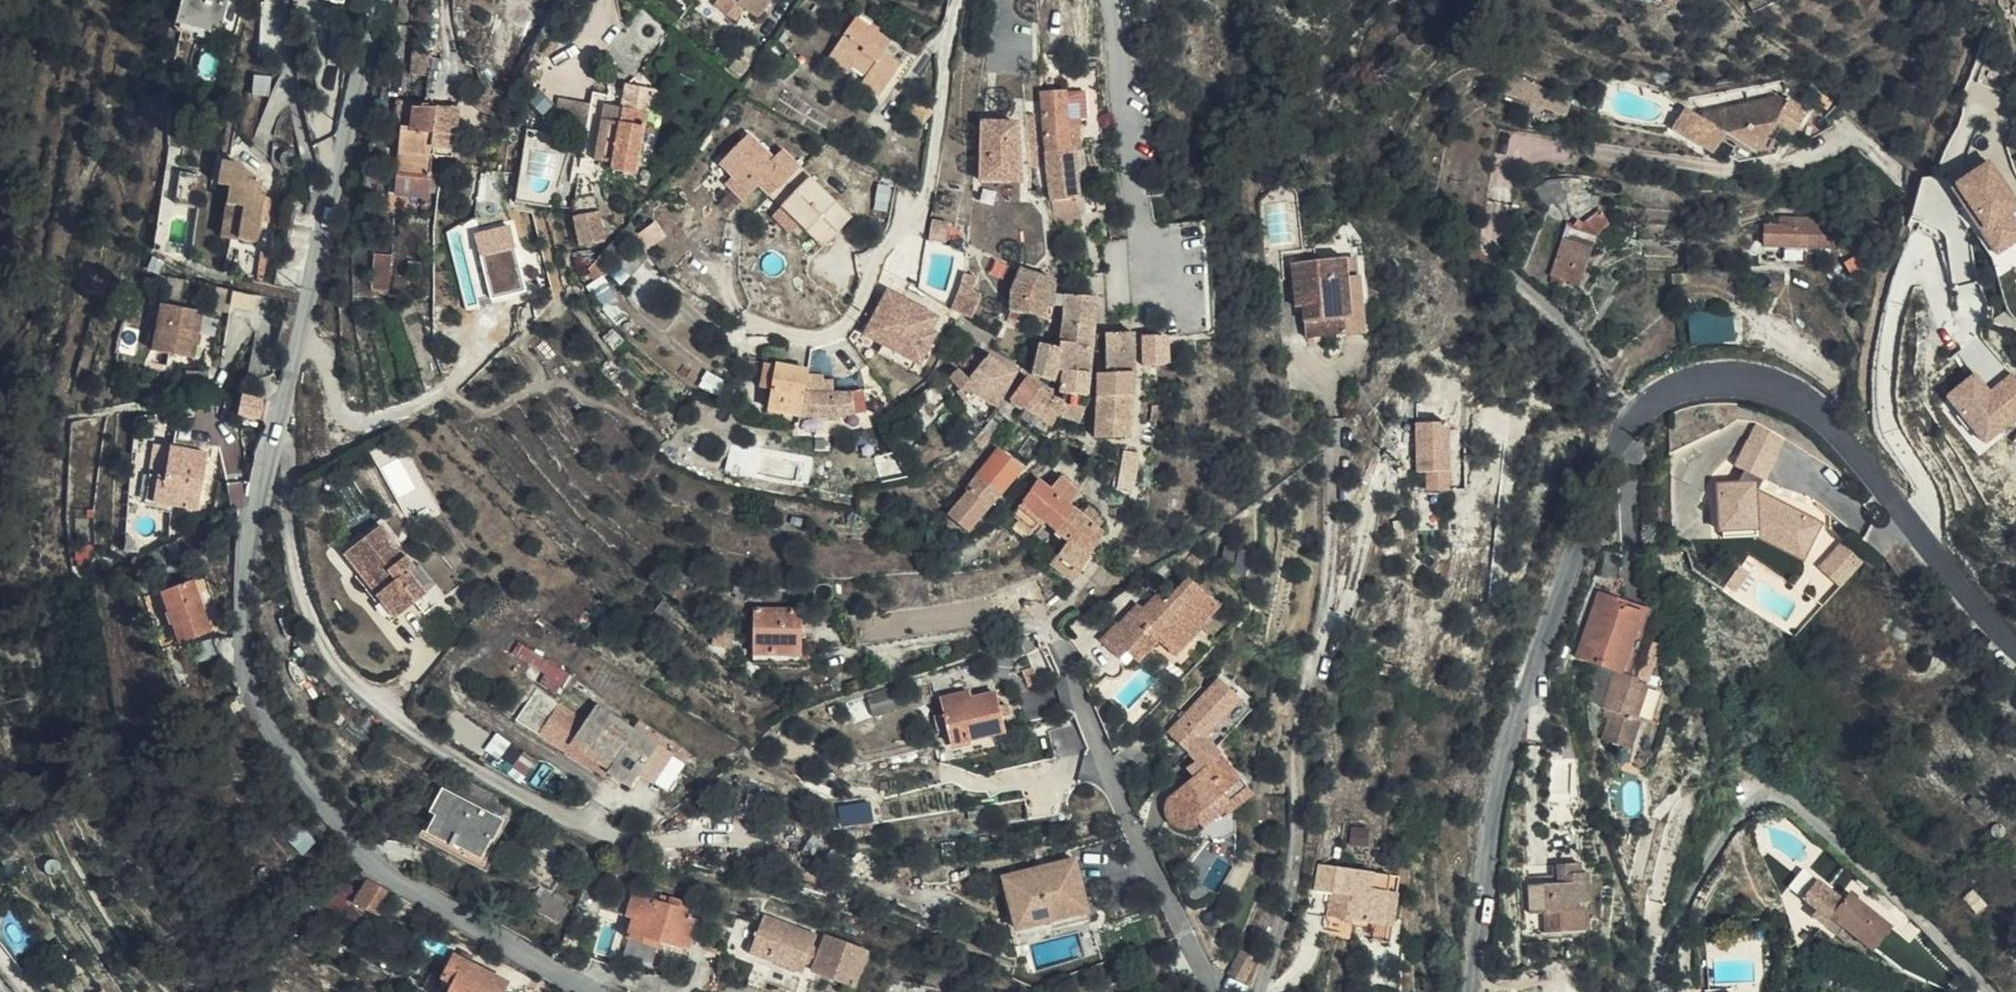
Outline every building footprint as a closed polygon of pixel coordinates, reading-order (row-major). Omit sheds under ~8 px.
[(181,24),(217,34),(226,0),(180,0),(174,22),(181,24)] [(758,18),(771,0),(732,0),(758,18)] [(856,18),(833,51),(853,65),(854,66),(867,75),(861,84),(880,97),(902,65),(886,52),(892,43),(856,18)] [(217,34),(181,24),(179,29),(196,35),(196,38),(214,42),(217,34)] [(739,61),(750,67),(759,53),(749,46),(739,61)] [(429,76),(431,52),(414,51),(411,75),(429,76)] [(853,65),(833,51),(827,60),(848,75),(853,65)] [(743,78),(750,67),(739,61),(732,70),(743,78)] [(623,106),(649,111),(651,103),(662,105),(666,92),(627,83),(625,92),(623,106)] [(647,122),(649,111),(623,106),(625,92),(608,88),(607,95),(593,91),(591,108),(602,111),(594,159),(612,163),(610,169),(637,175),(646,132),(654,134),(656,125),(647,122)] [(1041,93),(1051,202),(1078,200),(1074,150),(1070,151),(1064,93),(1041,93)] [(920,130),(934,111),(914,97),(902,116),(920,130)] [(1791,135),(1806,110),(1788,98),(1785,102),(1777,97),(1704,111),(1701,117),(1684,107),(1670,128),(1712,155),(1720,141),(1750,158),(1753,152),(1761,157),(1779,128),(1791,135)] [(434,157),(438,105),(397,101),(394,126),(402,127),(396,196),(424,199),(430,198),(430,193),(438,194),(438,187),(438,184),(439,173),(433,172),(434,157)] [(459,107),(438,105),(434,157),(453,159),(455,136),(457,133),(459,107)] [(1017,121),(979,122),(981,180),(1019,178),(1017,121)] [(225,179),(221,197),(237,201),(230,232),(250,236),(259,192),(255,190),(259,174),(234,154),(218,150),(212,176),(225,179)] [(2013,209),(2015,208),(2015,199),(1993,158),(1952,181),(1994,256),(2015,244),(2015,214),(2013,209)] [(802,224),(825,246),(855,215),(812,173),(773,213),(793,233),(802,224)] [(1567,202),(1565,177),(1549,177),(1535,189),(1540,205),(1553,204),(1562,203),(1567,202)] [(1581,177),(1565,177),(1567,202),(1571,215),(1593,207),(1592,197),(1586,197),(1587,191),(1602,190),(1604,178),(1581,177)] [(237,201),(221,197),(214,229),(230,232),(237,201)] [(1078,200),(1051,202),(1054,225),(1070,225),(1070,217),(1080,216),(1078,200)] [(1562,203),(1553,204),(1556,219),(1564,215),(1562,203)] [(1568,221),(1552,276),(1567,282),(1579,286),(1593,238),(1609,221),(1601,211),(1585,223),(1577,219),(1574,223),(1568,221)] [(606,242),(599,213),(576,218),(581,247),(606,242)] [(1828,246),(1829,227),(1826,227),(1827,217),(1778,216),(1778,226),(1765,225),(1765,246),(1828,246)] [(948,222),(932,219),(929,241),(945,244),(948,222)] [(516,223),(479,229),(491,298),(528,291),(516,223)] [(638,236),(631,225),(590,269),(599,280),(607,271),(609,272),(618,264),(630,276),(643,262),(628,249),(638,236)] [(643,262),(650,255),(638,236),(628,249),(643,262)] [(375,254),(375,268),(391,270),(392,256),(375,254)] [(1363,332),(1358,275),(1350,276),(1347,257),(1291,262),(1295,305),(1302,305),(1305,338),(1363,332)] [(618,264),(609,272),(622,286),(630,276),(618,264)] [(391,270),(375,268),(372,290),(390,291),(391,270)] [(1056,278),(1022,268),(1012,288),(1011,301),(1046,307),(1053,308),(1054,304),(1055,292),(1056,278)] [(964,272),(953,308),(973,321),(981,293),(973,289),(978,276),(964,272)] [(1567,282),(1552,276),(1549,282),(1566,287),(1567,282)] [(607,282),(589,294),(602,309),(608,304),(626,326),(634,319),(607,282)] [(1064,294),(1055,292),(1054,304),(1064,305),(1064,294)] [(916,307),(889,293),(887,296),(914,311),(916,307)] [(1098,296),(1064,294),(1064,305),(1062,324),(1095,327),(1098,296)] [(914,311),(887,296),(866,336),(884,344),(914,359),(937,316),(916,307),(914,311)] [(1046,307),(1011,301),(1009,311),(1044,317),(1046,307)] [(199,314),(157,309),(152,357),(194,361),(199,314)] [(1692,343),(1737,340),(1735,310),(1690,313),(1692,343)] [(1095,327),(1062,324),(1058,347),(1039,343),(1031,375),(1049,380),(1054,368),(1063,371),(1089,373),(1092,346),(1094,331),(1095,327)] [(1105,333),(1094,331),(1092,346),(1106,347),(1106,357),(1135,356),(1135,331),(1107,331),(1105,333)] [(1168,363),(1168,334),(1143,335),(1145,364),(1155,365),(1168,363)] [(914,359),(884,344),(879,354),(909,368),(914,359)] [(960,368),(949,378),(969,401),(985,383),(1004,393),(1018,370),(988,354),(969,376),(960,368)] [(1135,372),(1135,356),(1106,357),(1105,372),(1135,372)] [(807,374),(808,369),(764,360),(759,387),(771,391),(767,409),(801,415),(804,390),(807,374)] [(1054,368),(1049,380),(1062,384),(1063,371),(1054,368)] [(808,375),(808,369),(807,374),(804,390),(833,391),(833,382),(833,381),(824,379),(823,379),(823,376),(808,375)] [(1983,445),(2015,421),(2015,374),(2013,369),(1990,387),(1977,370),(1945,394),(1983,445)] [(1087,395),(1089,373),(1063,371),(1062,384),(1061,393),(1087,395)] [(1133,395),(1135,372),(1105,372),(1099,372),(1097,392),(1133,395)] [(1026,376),(1010,397),(1025,407),(1040,387),(1026,376)] [(1052,426),(1057,416),(1063,401),(1040,387),(1025,407),(1052,426)] [(833,391),(804,390),(801,415),(832,417),(833,391)] [(864,390),(853,392),(854,414),(866,412),(864,390)] [(853,392),(833,391),(832,417),(854,414),(853,392)] [(1131,437),(1133,395),(1097,392),(1097,436),(1131,437)] [(261,420),(265,401),(244,396),(242,397),(237,415),(261,420)] [(1063,401),(1057,416),(1077,421),(1086,406),(1063,401)] [(1047,437),(1052,426),(1025,407),(1018,417),(1047,437)] [(1449,419),(1409,412),(1397,480),(1408,482),(1437,487),(1449,419)] [(991,418),(974,439),(981,445),(998,424),(991,418)] [(1745,434),(1731,461),(1762,475),(1774,450),(1745,434)] [(169,448),(163,480),(178,483),(173,506),(195,510),(204,454),(169,448)] [(1134,482),(1139,451),(1123,448),(1118,480),(1134,482)] [(1022,468),(998,450),(965,491),(969,494),(948,520),(968,535),(1022,468)] [(1731,461),(1727,472),(1733,471),(1740,473),(1751,479),(1758,483),(1762,475),(1731,461)] [(1733,471),(1727,472),(1736,477),(1729,493),(1717,494),(1720,528),(1724,528),(1749,526),(1767,535),(1771,529),(1807,546),(1814,533),(1800,519),(1783,503),(1755,490),(1758,483),(1751,479),(1740,473),(1733,471)] [(1056,531),(1075,507),(1069,502),(1078,491),(1062,477),(1052,489),(1040,480),(1021,502),(1026,507),(1045,521),(1056,531)] [(178,483),(163,480),(160,503),(173,506),(178,483)] [(1437,487),(1408,482),(1404,499),(1434,505),(1437,487)] [(1800,519),(1814,533),(1821,518),(1784,500),(1783,503),(1800,519)] [(1082,512),(1075,507),(1056,531),(1068,541),(1058,555),(1080,572),(1103,532),(1099,529),(1103,522),(1087,506),(1082,512)] [(1037,533),(1045,521),(1026,507),(1019,518),(1037,533)] [(410,575),(416,569),(382,525),(345,555),(394,617),(425,594),(410,575)] [(1749,526),(1724,528),(1725,536),(1753,535),(1802,557),(1807,546),(1771,529),(1767,535),(1749,526)] [(1815,561),(1840,586),(1866,560),(1840,535),(1815,561)] [(182,556),(175,540),(165,544),(170,560),(182,556)] [(1193,571),(1203,560),(1193,551),(1183,561),(1193,571)] [(1074,582),(1080,572),(1058,555),(1051,564),(1074,582)] [(1099,640),(1113,654),(1119,659),(1146,632),(1158,642),(1175,657),(1199,631),(1197,630),(1219,606),(1187,577),(1165,600),(1156,593),(1141,610),(1136,605),(1118,623),(1117,622),(1099,640)] [(208,631),(190,580),(160,592),(178,642),(208,631)] [(1579,656),(1617,669),(1620,670),(1635,628),(1639,630),(1647,609),(1601,592),(1579,656)] [(800,654),(801,611),(754,610),(753,653),(800,654)] [(732,650),(733,627),(709,624),(707,637),(713,639),(713,649),(732,650)] [(1119,659),(1113,654),(1101,667),(1101,670),(1102,672),(1103,674),(1105,675),(1108,677),(1110,677),(1112,678),(1132,659),(1137,664),(1158,642),(1146,632),(1119,659)] [(216,656),(211,639),(194,645),(199,662),(216,656)] [(1053,684),(1048,672),(1035,676),(1032,666),(1022,670),(1029,691),(1053,684)] [(1617,669),(1613,679),(1640,689),(1644,680),(1617,669)] [(1640,723),(1647,709),(1639,707),(1646,691),(1640,689),(1613,679),(1604,708),(1608,711),(1606,719),(1613,723),(1605,744),(1633,755),(1645,724),(1640,723)] [(904,707),(898,686),(867,695),(873,716),(904,707)] [(1004,732),(995,692),(972,697),(969,690),(938,698),(943,713),(933,716),(936,731),(946,729),(949,744),(1004,732)] [(1639,707),(1647,709),(1653,693),(1646,691),(1639,707)] [(566,739),(577,707),(533,692),(522,723),(566,739)] [(639,776),(659,746),(599,705),(571,746),(631,788),(639,776)] [(665,737),(659,746),(639,776),(654,785),(679,747),(677,744),(674,741),(672,739),(668,740),(665,737)] [(1193,826),(1197,823),(1194,819),(1223,794),(1231,804),(1235,809),(1253,793),(1221,753),(1204,768),(1200,771),(1195,774),(1191,778),(1185,784),(1179,788),(1174,792),(1170,796),(1169,799),(1165,805),(1164,810),(1166,815),(1168,819),(1172,824),(1174,827),(1182,828),(1193,826)] [(448,782),(454,772),(437,762),(431,771),(448,782)] [(494,842),(504,822),(443,790),(420,835),(485,872),(490,863),(487,861),(496,843),(494,842)] [(1194,819),(1197,823),(1201,828),(1231,804),(1223,794),(1194,819)] [(875,823),(872,799),(842,802),(844,826),(875,823)] [(1081,857),(1003,870),(1013,928),(1091,915),(1081,857)] [(315,885),(315,883),(293,862),(285,869),(307,890),(302,895),(315,906),(324,895),(315,885)] [(1590,902),(1587,873),(1581,873),(1580,863),(1557,864),(1557,883),(1530,884),(1531,915),(1545,914),(1546,934),(1586,931),(1586,903),(1590,902)] [(653,879),(655,872),(637,865),(635,873),(653,879)] [(1384,926),(1389,891),(1392,875),(1319,865),(1315,891),(1330,894),(1326,917),(1384,926)] [(1845,900),(1817,876),(1801,895),(1816,909),(1812,912),(1840,934),(1845,928),(1831,917),(1845,900)] [(379,915),(390,892),(367,879),(355,902),(379,915)] [(559,923),(570,902),(542,887),(531,908),(559,923)] [(1398,893),(1389,891),(1384,926),(1394,928),(1398,893)] [(1873,952),(1877,947),(1888,935),(1892,928),(1851,892),(1845,900),(1831,917),(1845,928),(1873,952)] [(687,949),(695,920),(691,918),(695,904),(670,897),(669,904),(632,893),(625,917),(633,919),(627,939),(658,948),(659,941),(687,949)] [(812,946),(816,935),(764,916),(749,953),(758,958),(746,986),(760,991),(762,991),(767,982),(793,991),(795,991),(806,962),(812,946)] [(1888,935),(1877,947),(1883,952),(1893,939),(1888,935)] [(826,936),(821,948),(814,966),(812,970),(853,986),(866,951),(826,936)] [(814,966),(821,948),(812,946),(806,962),(814,966)] [(1243,984),(1256,959),(1241,950),(1226,974),(1243,984)] [(507,983),(455,956),(443,978),(455,984),(451,991),(502,991),(507,983)]
